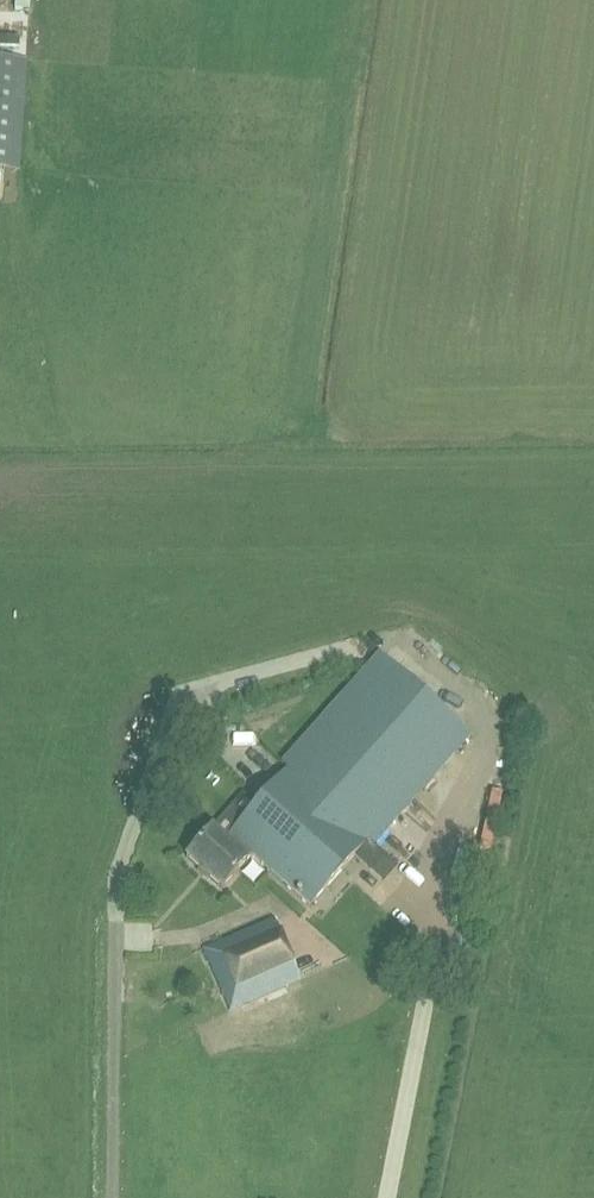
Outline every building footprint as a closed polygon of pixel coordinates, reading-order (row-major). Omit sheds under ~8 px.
[(20,171),(26,60),(6,59),(0,58),(0,169),(20,171)] [(346,862),(362,844),(366,839),(372,845),(470,735),(379,654),(282,763),(288,768),(224,839),(210,826),(185,855),(220,887),(251,853),(307,905),(346,862)] [(229,1008),(299,977),(272,916),(202,947),(229,1008)]
